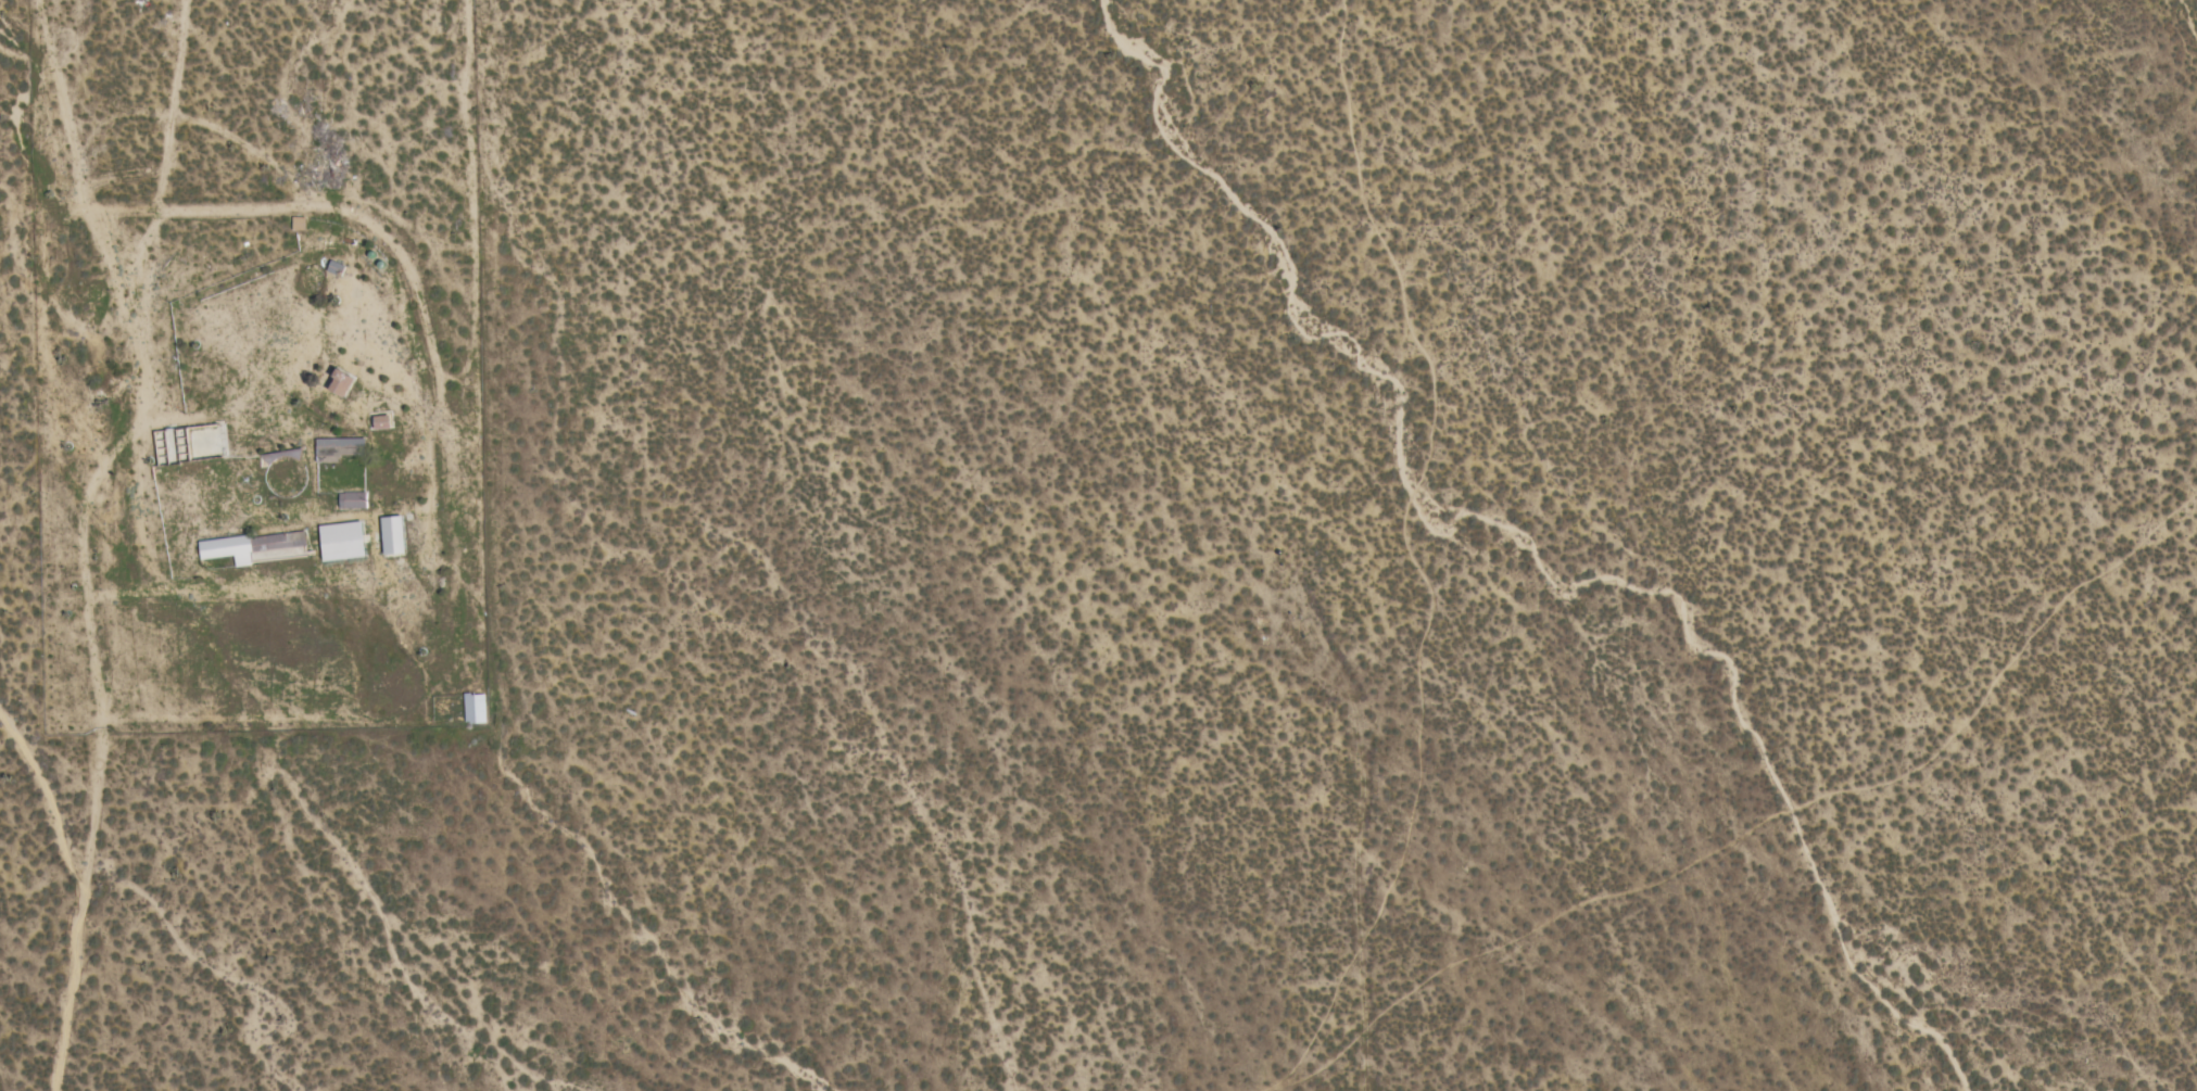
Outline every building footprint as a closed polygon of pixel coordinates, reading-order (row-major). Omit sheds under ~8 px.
[(329,391),(346,399),(357,379),(340,370),(329,391)] [(391,417),(374,417),(374,430),(391,429),(391,417)] [(407,554),(402,516),(380,520),(386,557),(407,554)] [(324,564),(367,557),(362,521),(319,528),(324,564)] [(198,543),(201,561),(234,557),(235,565),(308,556),(305,530),(198,543)] [(486,724),(485,695),(464,696),(465,725),(486,724)]
